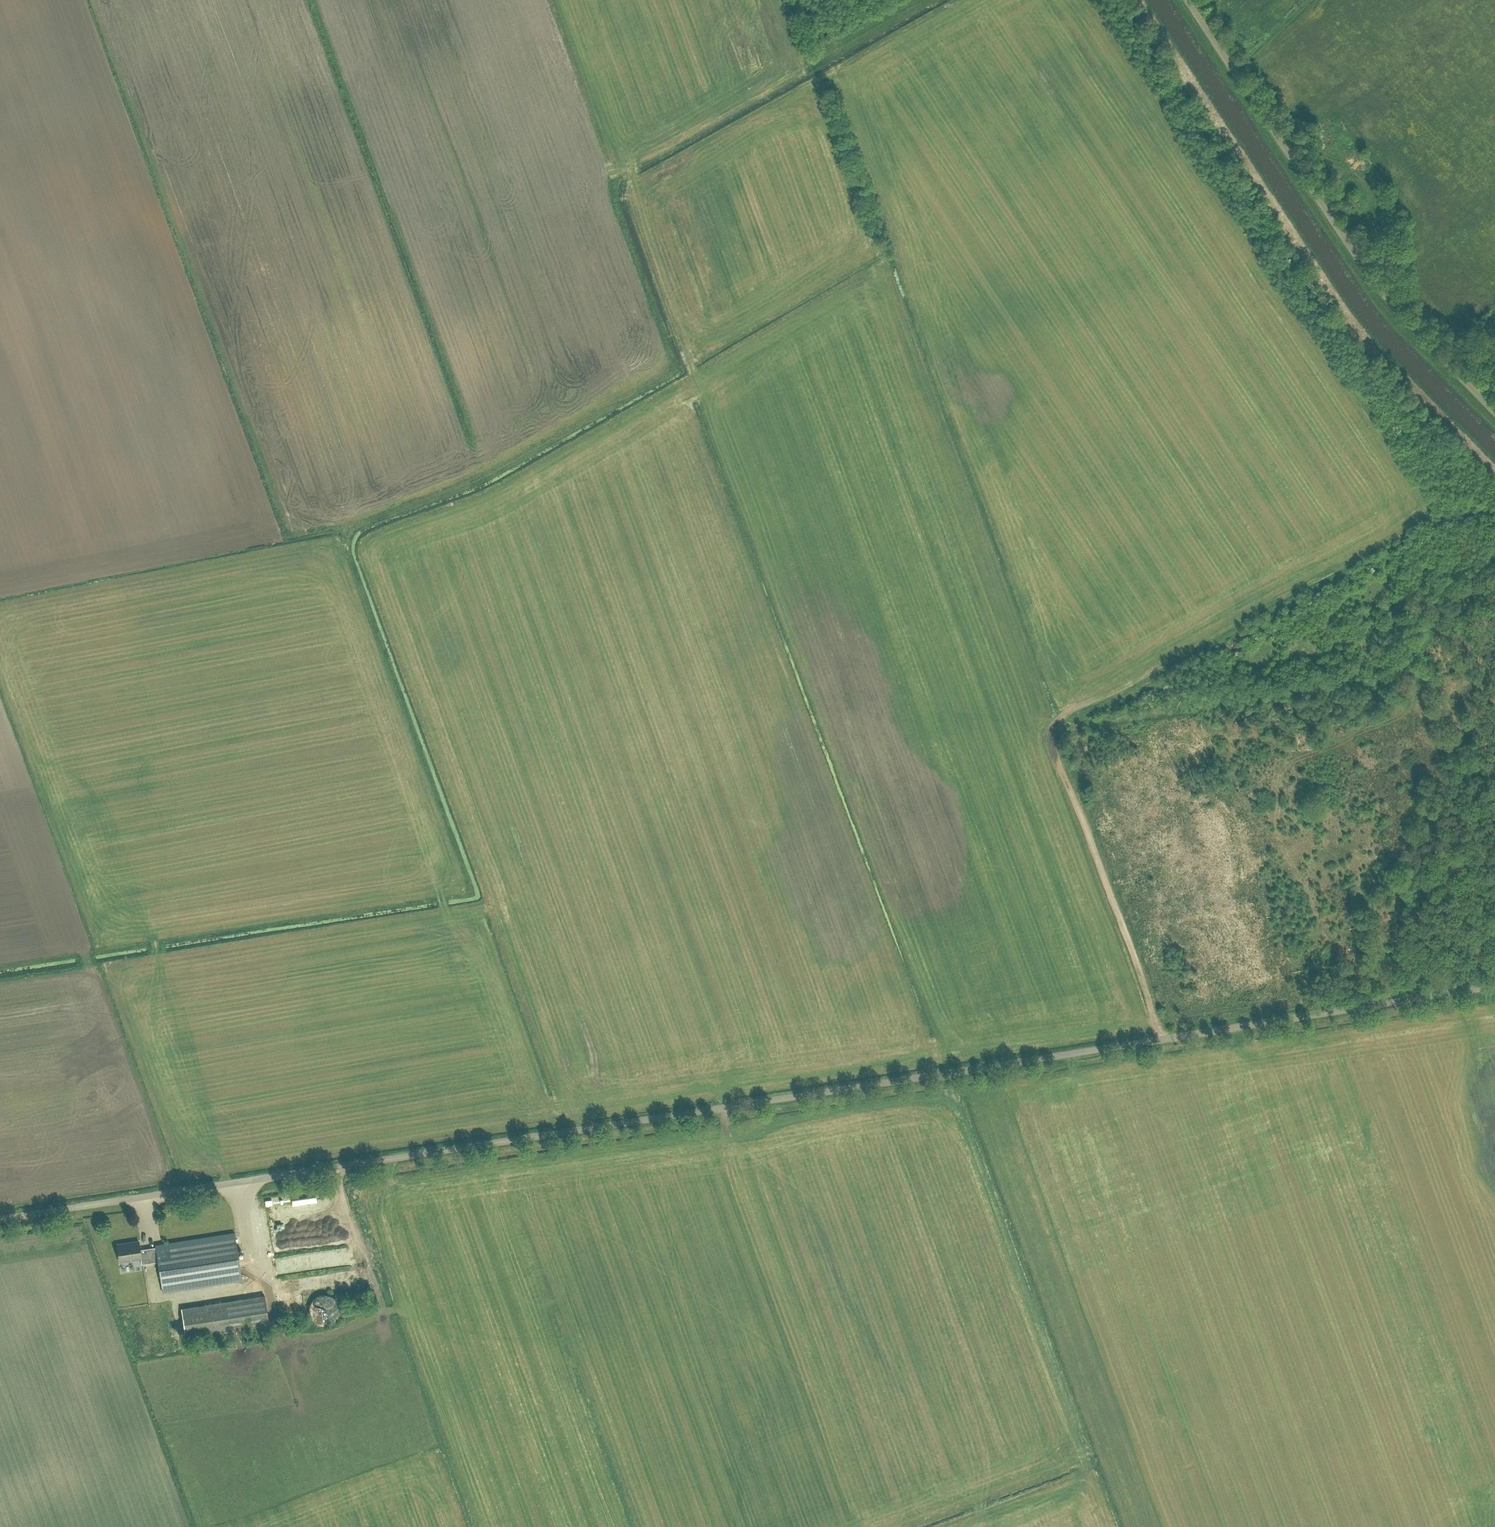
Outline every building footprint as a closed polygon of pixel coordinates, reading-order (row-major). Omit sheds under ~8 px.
[(241,1279),(234,1233),(155,1245),(156,1250),(140,1252),(138,1241),(117,1244),(119,1261),(140,1257),(141,1264),(158,1261),(162,1291),(241,1279)] [(314,1275),(314,1258),(281,1259),(281,1276),(314,1275)] [(269,1324),(265,1296),(182,1308),(186,1336),(269,1324)]
